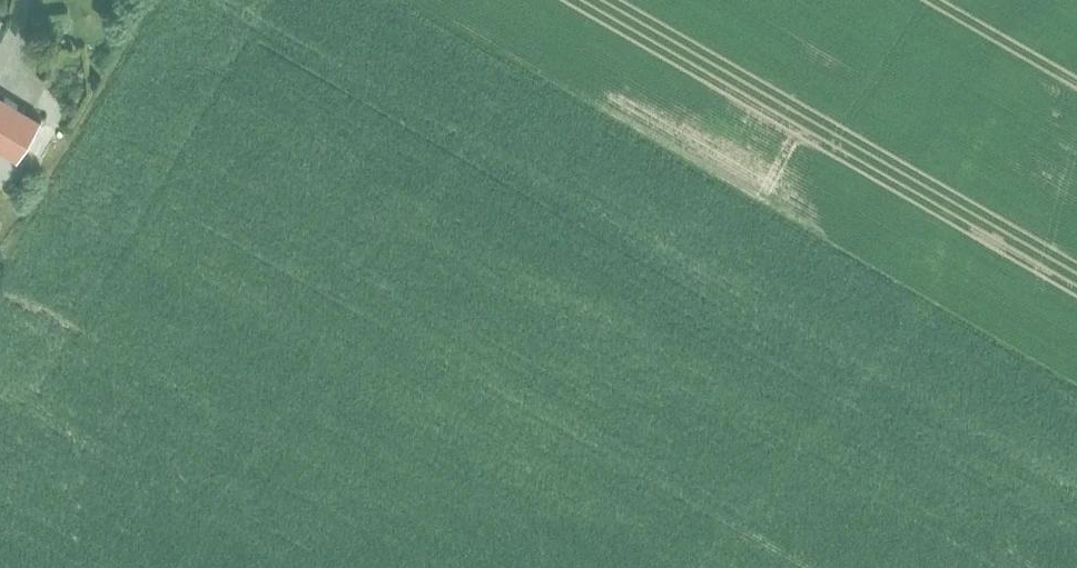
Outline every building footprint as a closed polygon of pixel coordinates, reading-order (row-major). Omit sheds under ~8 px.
[(43,118),(0,93),(0,147),(18,158),(43,118)]
